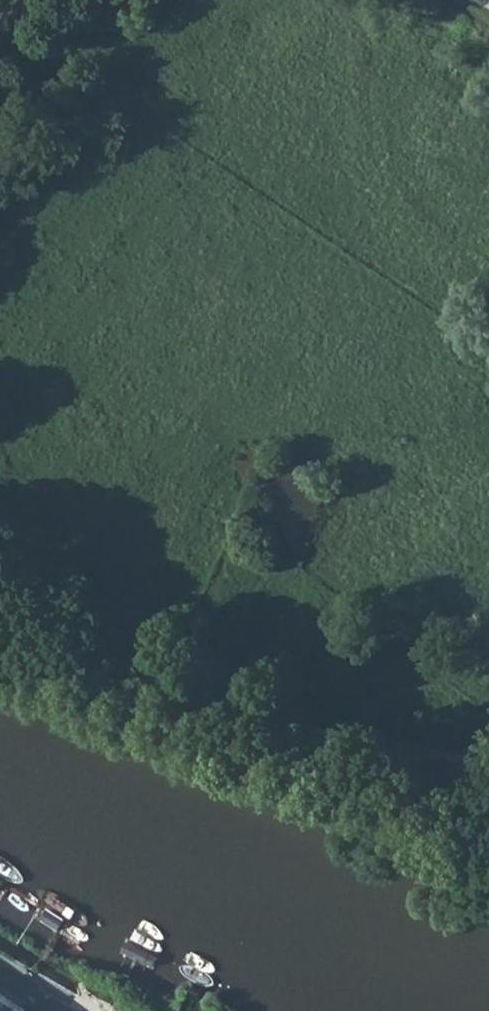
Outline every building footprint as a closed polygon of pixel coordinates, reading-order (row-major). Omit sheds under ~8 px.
[(4,996),(0,1002),(0,1010),(26,1010),(7,998),(4,996)]
